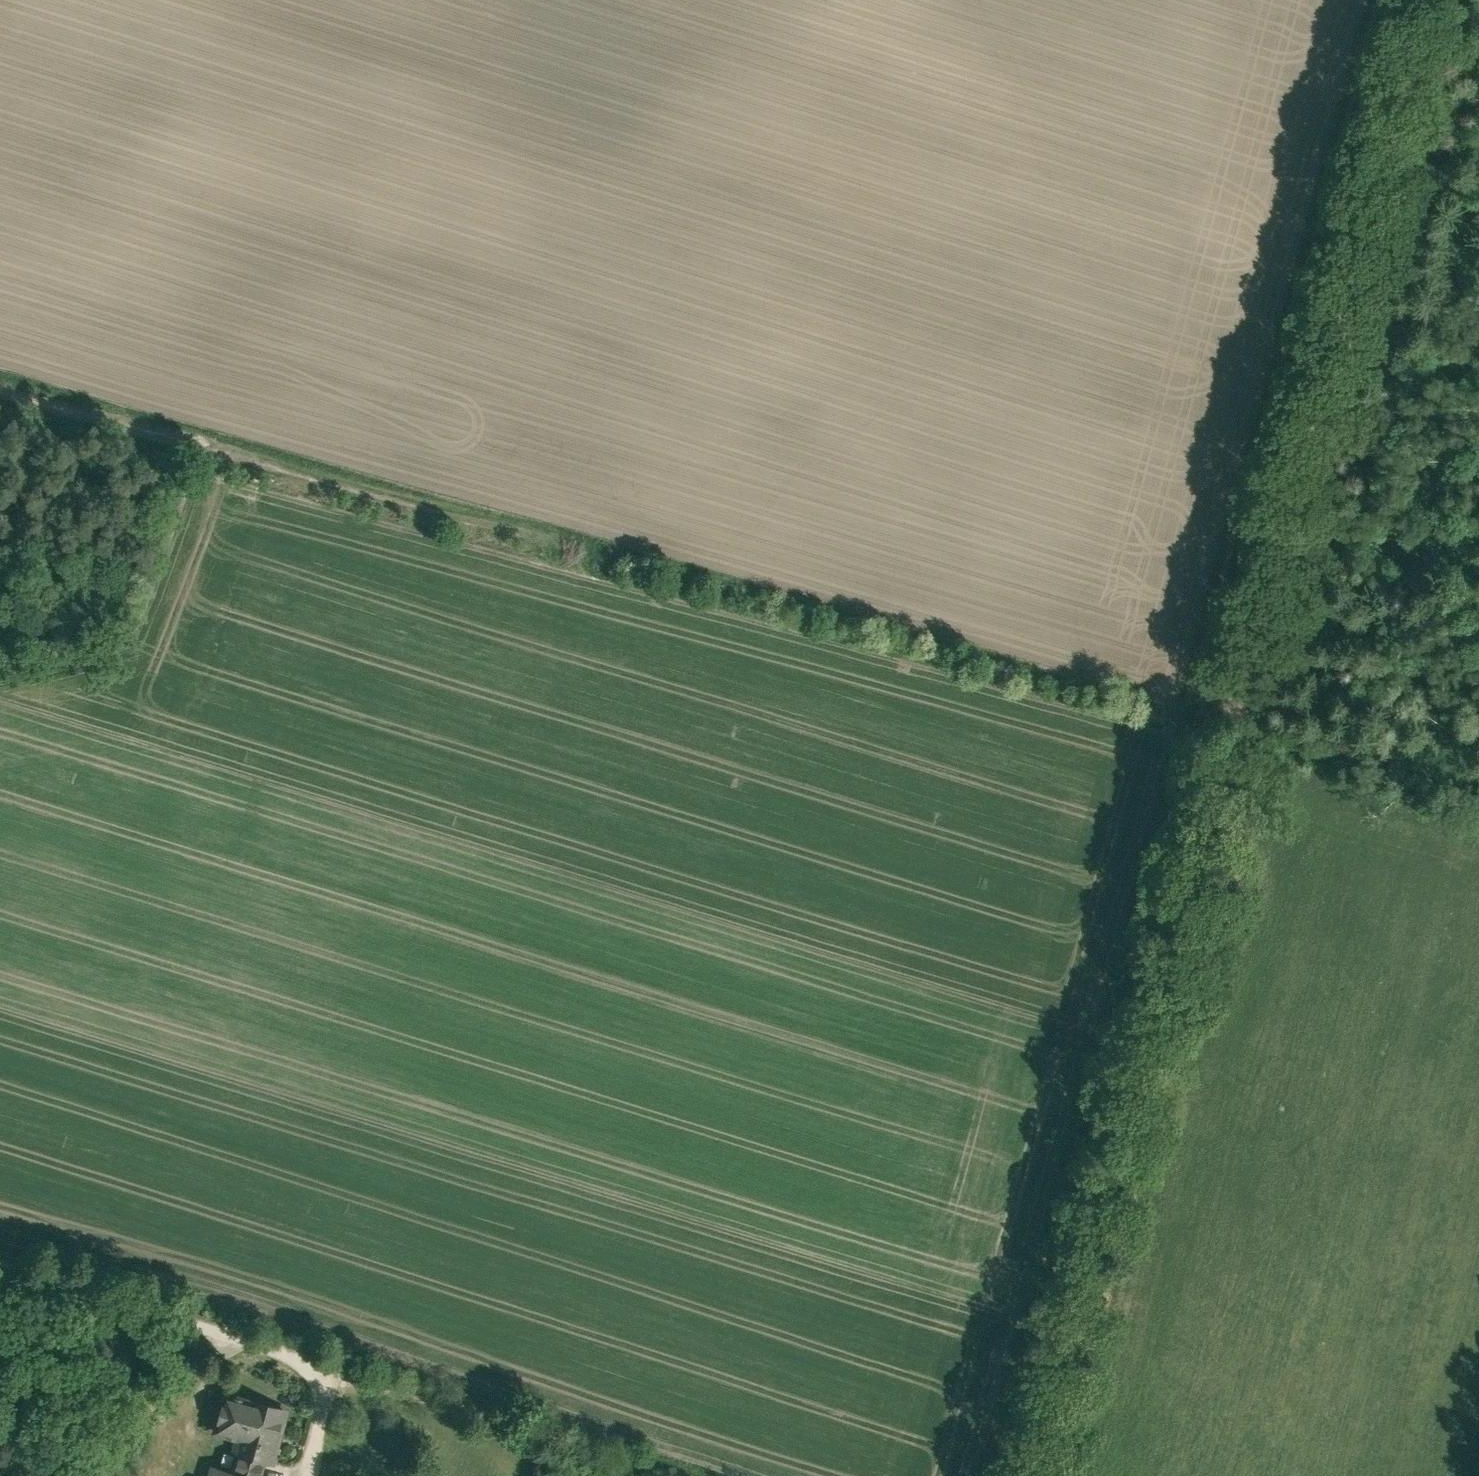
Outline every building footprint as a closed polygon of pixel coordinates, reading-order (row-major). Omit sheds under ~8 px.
[(217,1450),(209,1475),(287,1475),(288,1471),(268,1466),(286,1406),(256,1397),(238,1457),(217,1450)]
